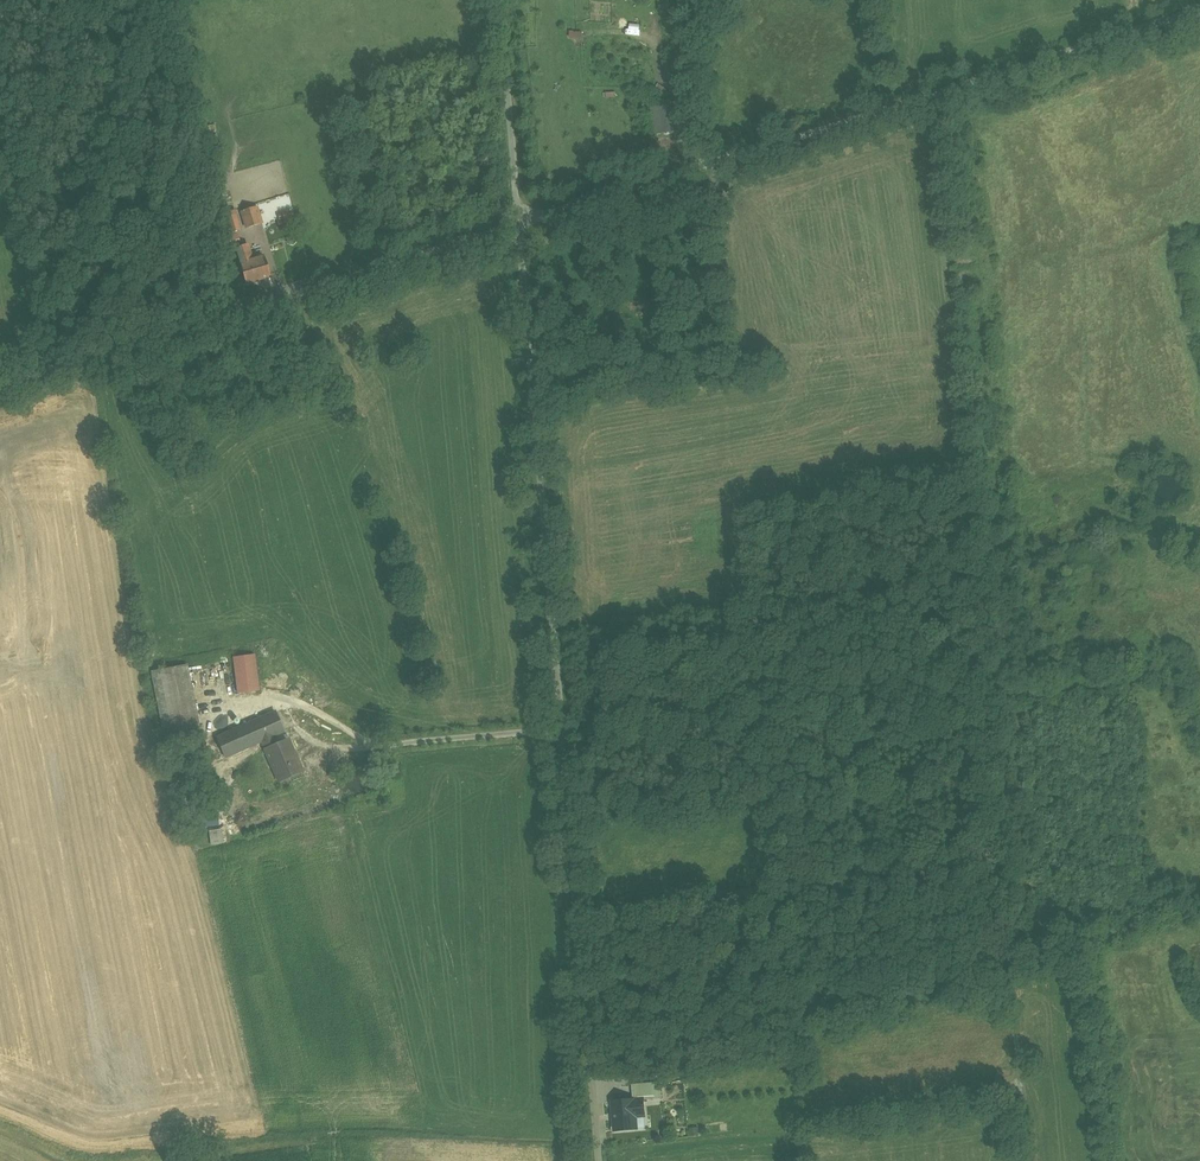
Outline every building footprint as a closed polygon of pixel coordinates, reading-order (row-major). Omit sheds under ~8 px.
[(654,132),(675,131),(674,105),(653,105),(654,132)] [(257,207),(242,212),(246,227),(262,222),(257,207)] [(279,216),(281,223),(296,219),(294,212),(279,216)] [(236,214),(227,217),(231,231),(240,229),(236,214)] [(247,245),(236,248),(241,263),(240,263),(247,284),(270,276),(264,256),(252,260),(247,245)] [(255,654),(232,657),(237,693),(260,690),(255,654)] [(276,711),(216,737),(225,758),(261,743),(274,738),(285,733),(276,711)] [(304,771),(289,737),(276,743),(274,738),(261,743),(278,782),(304,771)] [(214,797),(203,799),(208,823),(218,821),(214,797)] [(212,844),(225,842),(222,822),(209,824),(212,844)] [(662,1085),(647,1086),(648,1099),(663,1098),(662,1085)] [(647,1086),(617,1089),(620,1119),(641,1117),(640,1100),(648,1099),(647,1086)] [(665,1114),(648,1116),(649,1131),(666,1130),(665,1114)]
